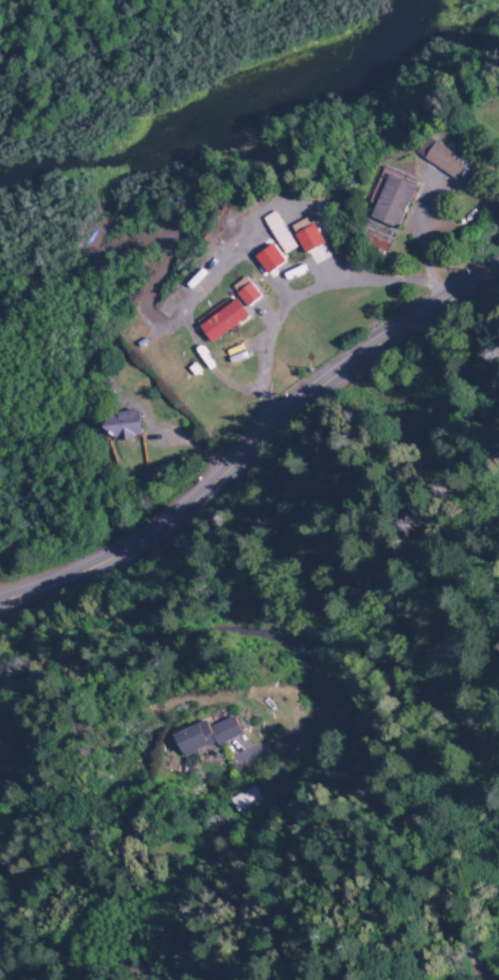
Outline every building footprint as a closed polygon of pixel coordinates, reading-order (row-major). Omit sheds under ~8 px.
[(428,162),(459,182),(471,164),(440,144),(428,162)] [(374,220),(393,177),(420,189),(401,232),(374,220)] [(262,218),(285,253),(297,246),(274,210),(262,218)] [(295,232),(304,252),(324,243),(316,223),(295,232)] [(255,255),(267,274),(286,261),(273,243),(255,255)] [(210,330),(243,306),(237,298),(254,286),(265,302),(251,311),(258,320),(221,346),(210,330)] [(110,418),(142,415),(144,439),(112,442),(110,418)] [(177,739),(212,725),(214,730),(237,720),(246,739),(219,752),(217,747),(186,761),(177,739)] [(229,804),(254,789),(262,804),(238,817),(229,804)]
